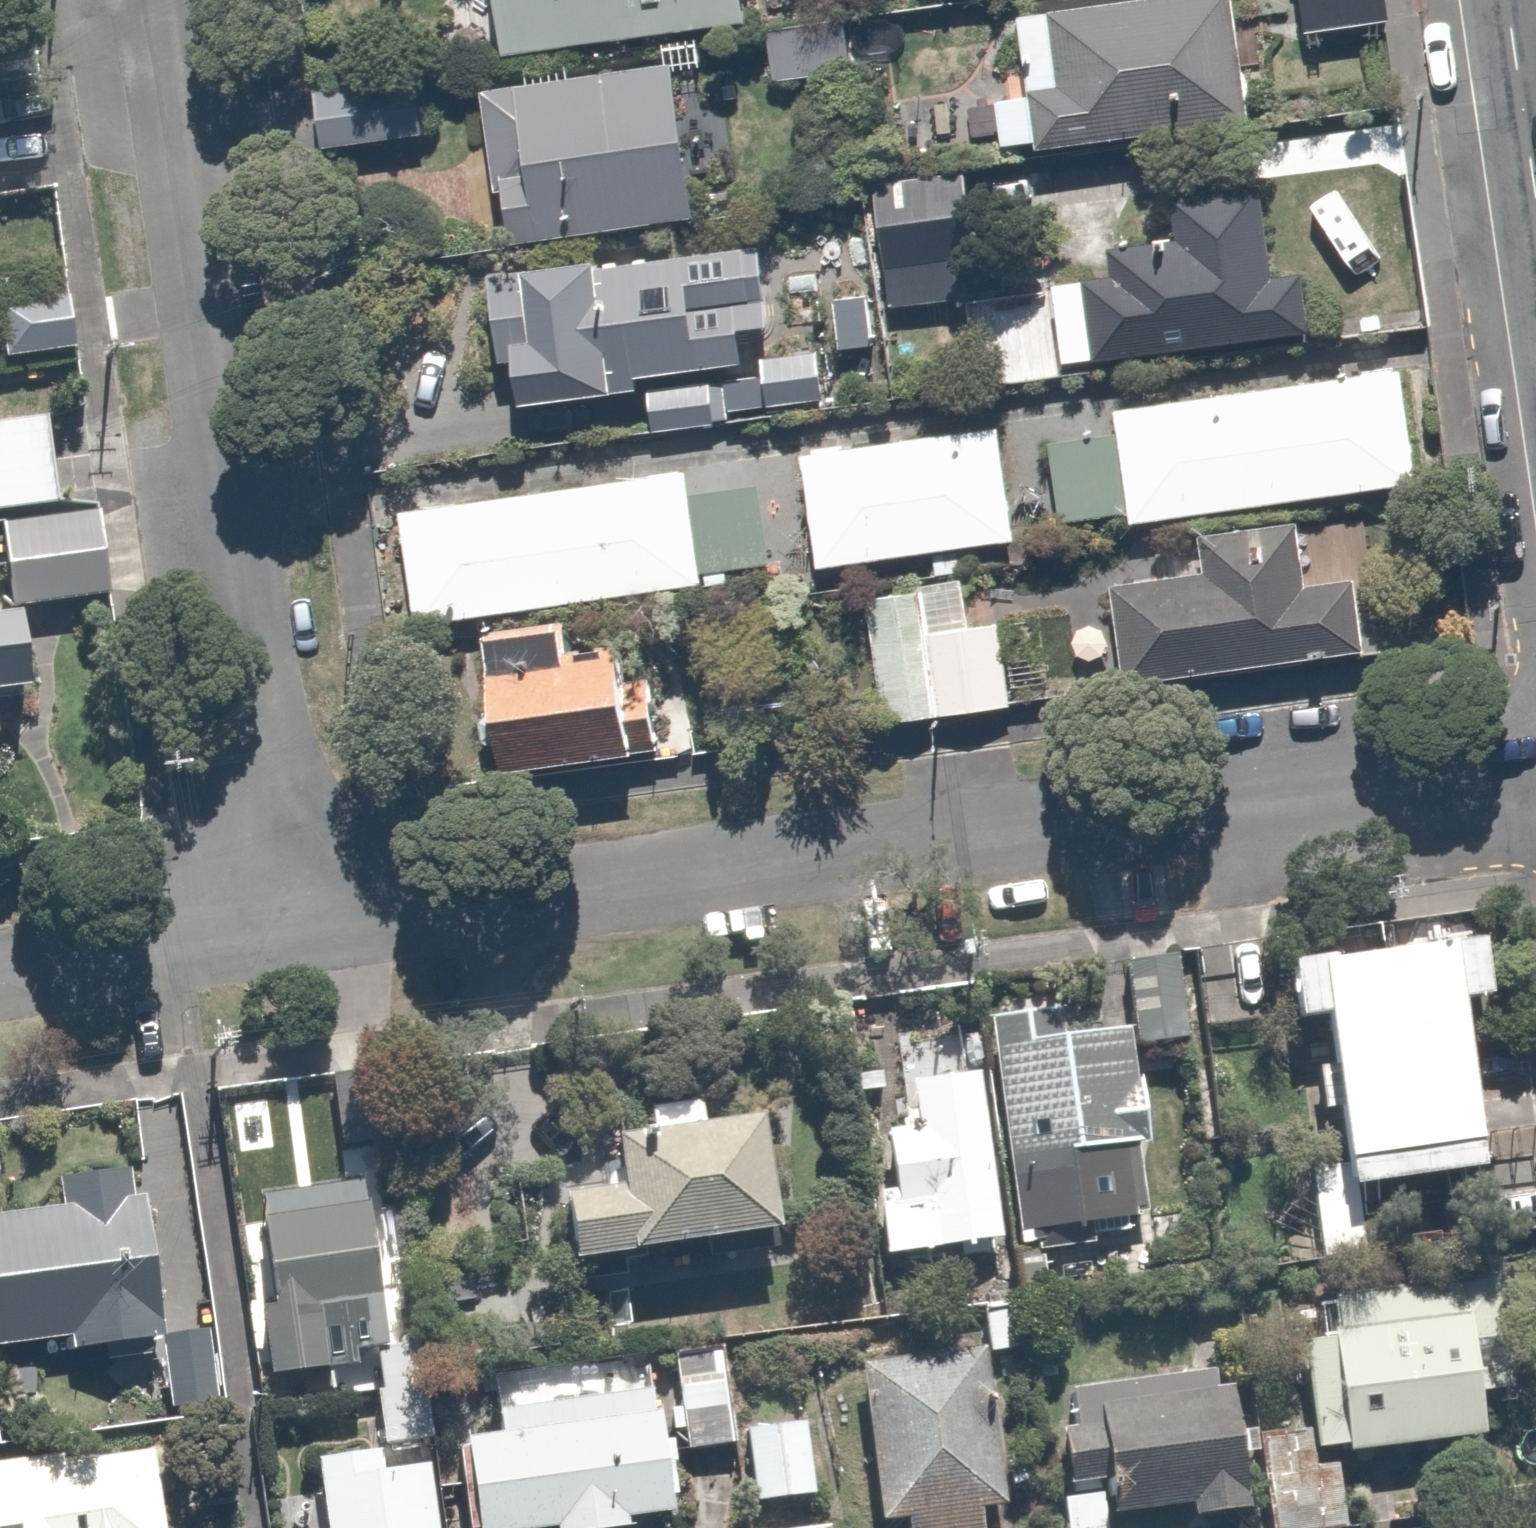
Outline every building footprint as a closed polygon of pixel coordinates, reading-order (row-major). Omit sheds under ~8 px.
[(498,50),(749,20),(747,0),(492,0),(498,50)] [(998,154),(1241,138),(1232,0),(1059,0),(1021,2),(1027,85),(994,87),(998,154)] [(1304,35),(1387,23),(1384,0),(1298,0),(1304,35)] [(831,5),(757,17),(767,80),(841,68),(831,5)] [(311,44),(319,144),(416,136),(408,36),(311,44)] [(669,64),(479,92),(502,247),(691,219),(669,64)] [(956,183),(867,195),(882,307),(971,296),(956,183)] [(1050,279),(1061,362),(1320,328),(1311,259),(1267,265),(1256,183),(1165,195),(1169,230),(1108,238),(1112,271),(1050,279)] [(699,248),(486,266),(498,403),(645,390),(649,434),(722,427),(718,371),(743,369),(735,276),(701,279),(699,248)] [(869,287),(830,292),(838,346),(877,341),(869,287)] [(1041,381),(1021,293),(958,306),(977,395),(1041,381)] [(0,305),(0,335),(3,355),(79,345),(73,294),(0,305)] [(820,341),(759,350),(768,408),(828,399),(820,341)] [(1112,399),(1116,425),(1045,435),(1058,521),(1129,511),(1130,522),(1415,480),(1396,357),(1112,399)] [(54,501),(47,417),(0,421),(0,509),(54,501)] [(994,422),(797,452),(814,564),(1011,534),(994,422)] [(683,466),(396,506),(412,619),(699,579),(683,466)] [(1112,576),(1123,674),(1357,650),(1348,570),(1315,574),(1309,508),(1193,521),(1198,566),(1112,575),(1112,576)] [(0,523),(16,606),(110,594),(100,510),(0,523)] [(924,585),(863,594),(883,722),(1014,701),(999,608),(929,619),(924,585)] [(27,694),(16,606),(0,609),(0,697),(27,694)] [(569,617),(487,627),(504,765),(635,749),(622,646),(574,652),(569,617)] [(1288,1019),(1322,1015),(1343,1188),(1481,1171),(1459,990),(1493,986),(1486,931),(1281,956),(1288,1019)] [(1182,948),(1130,952),(1137,1045),(1189,1041),(1182,948)] [(1091,1001),(992,1010),(1012,1225),(1140,1213),(1123,1028),(1094,1030),(1091,1001)] [(992,1239),(980,1066),(904,1071),(907,1121),(883,1122),(887,1182),(877,1183),(881,1247),(992,1239)] [(559,1187),(566,1256),(798,1230),(786,1114),(701,1123),(698,1094),(648,1100),(651,1128),(618,1132),(623,1180),(559,1187)] [(0,1206),(0,1340),(68,1335),(68,1346),(156,1340),(144,1165),(62,1171),(65,1202),(0,1206)] [(384,1328),(371,1181),(257,1191),(266,1293),(249,1294),(256,1371),(370,1361),(371,1380),(416,1376),(412,1326),(384,1328)] [(1361,1264),(1361,1199),(1312,1199),(1313,1264),(1361,1264)] [(1485,1277),(1305,1291),(1317,1444),(1497,1431),(1485,1277)] [(981,1345),(866,1348),(870,1518),(904,1517),(904,1527),(975,1527),(975,1516),(991,1515),(987,1345),(1013,1345),(1012,1312),(980,1313),(981,1345)] [(222,1324),(163,1329),(169,1406),(228,1401),(222,1324)] [(489,1377),(494,1431),(470,1433),(478,1527),(503,1527),(554,1523),(554,1527),(630,1527),(628,1510),(669,1506),(657,1362),(489,1377)] [(731,1441),(727,1363),(674,1365),(678,1444),(731,1441)] [(1105,1515),(1239,1507),(1232,1377),(1062,1386),(1068,1488),(1057,1489),(1059,1527),(1106,1527),(1105,1515)] [(427,1447),(425,1394),(372,1396),(374,1449),(314,1452),(318,1527),(431,1527),(427,1447)] [(809,1417),(747,1422),(753,1503),(815,1499),(809,1417)] [(1256,1427),(1263,1527),(1343,1527),(1338,1460),(1310,1462),(1307,1423),(1256,1427)] [(0,1460),(0,1527),(151,1527),(139,1442),(0,1460)]
